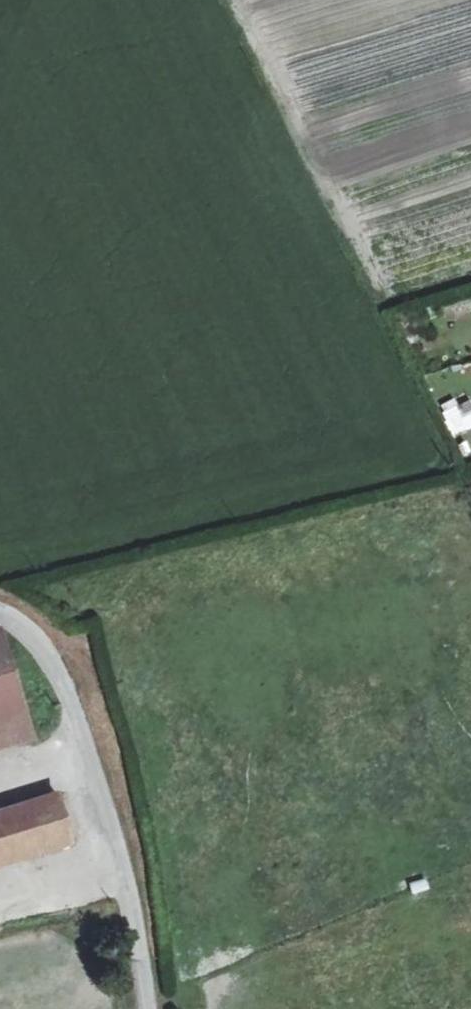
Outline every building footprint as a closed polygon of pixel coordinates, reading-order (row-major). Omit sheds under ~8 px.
[(441,411),(452,433),(470,424),(470,399),(470,396),(441,411)] [(27,711),(0,634),(0,719),(27,711)] [(0,810),(0,870),(70,851),(59,821),(52,794),(0,810)]
